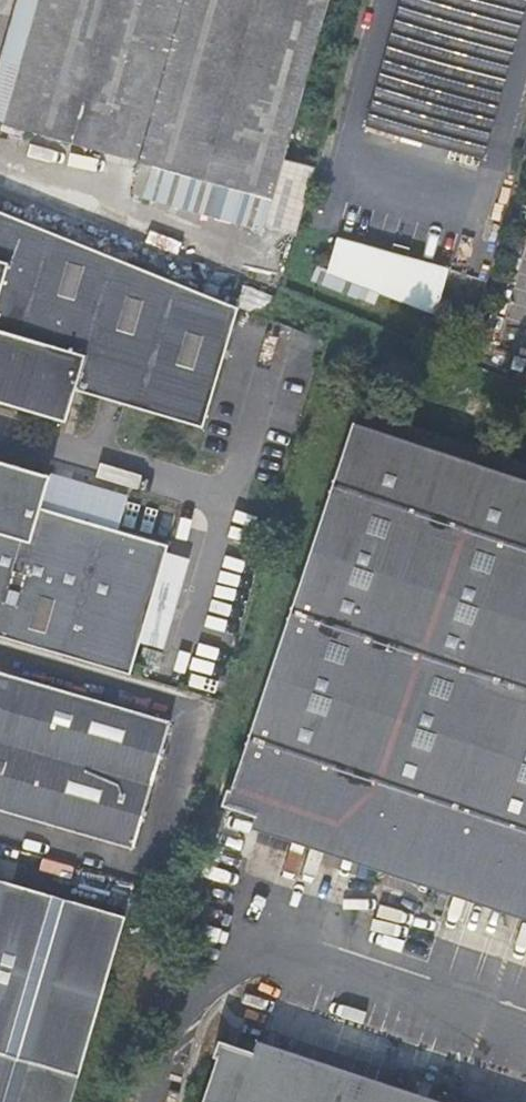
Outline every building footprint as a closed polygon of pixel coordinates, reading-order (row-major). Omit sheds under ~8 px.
[(0,56),(0,120),(6,122),(41,0),(16,0),(0,56)] [(6,122),(145,162),(271,199),(327,0),(41,0),(6,122)] [(366,122),(481,155),(525,0),(400,0),(366,122)] [(272,199),(271,199),(145,162),(138,188),(265,224),(272,199)] [(0,208),(0,402),(63,419),(73,387),(199,422),(233,302),(0,208)] [(389,254),(389,252),(336,236),(327,269),(323,282),(435,314),(447,270),(407,258),(407,260),(389,254)] [(392,245),(389,252),(389,254),(407,260),(407,258),(409,250),(392,245)] [(323,282),(327,269),(312,266),(305,291),(354,311),(361,295),(323,284),(323,282)] [(471,328),(477,308),(467,306),(461,325),(471,328)] [(354,416),(231,788),(226,787),(222,803),(525,905),(525,473),(354,416)] [(129,673),(164,545),(38,509),(47,477),(0,463),(0,636),(129,673)] [(130,848),(167,721),(0,673),(0,811),(130,848)] [(75,1076),(122,918),(0,882),(0,1054),(75,1076)] [(218,1038),(212,1054),(217,1055),(201,1101),(411,1101),(218,1038)] [(0,1054),(0,1101),(68,1101),(75,1076),(0,1054)]
